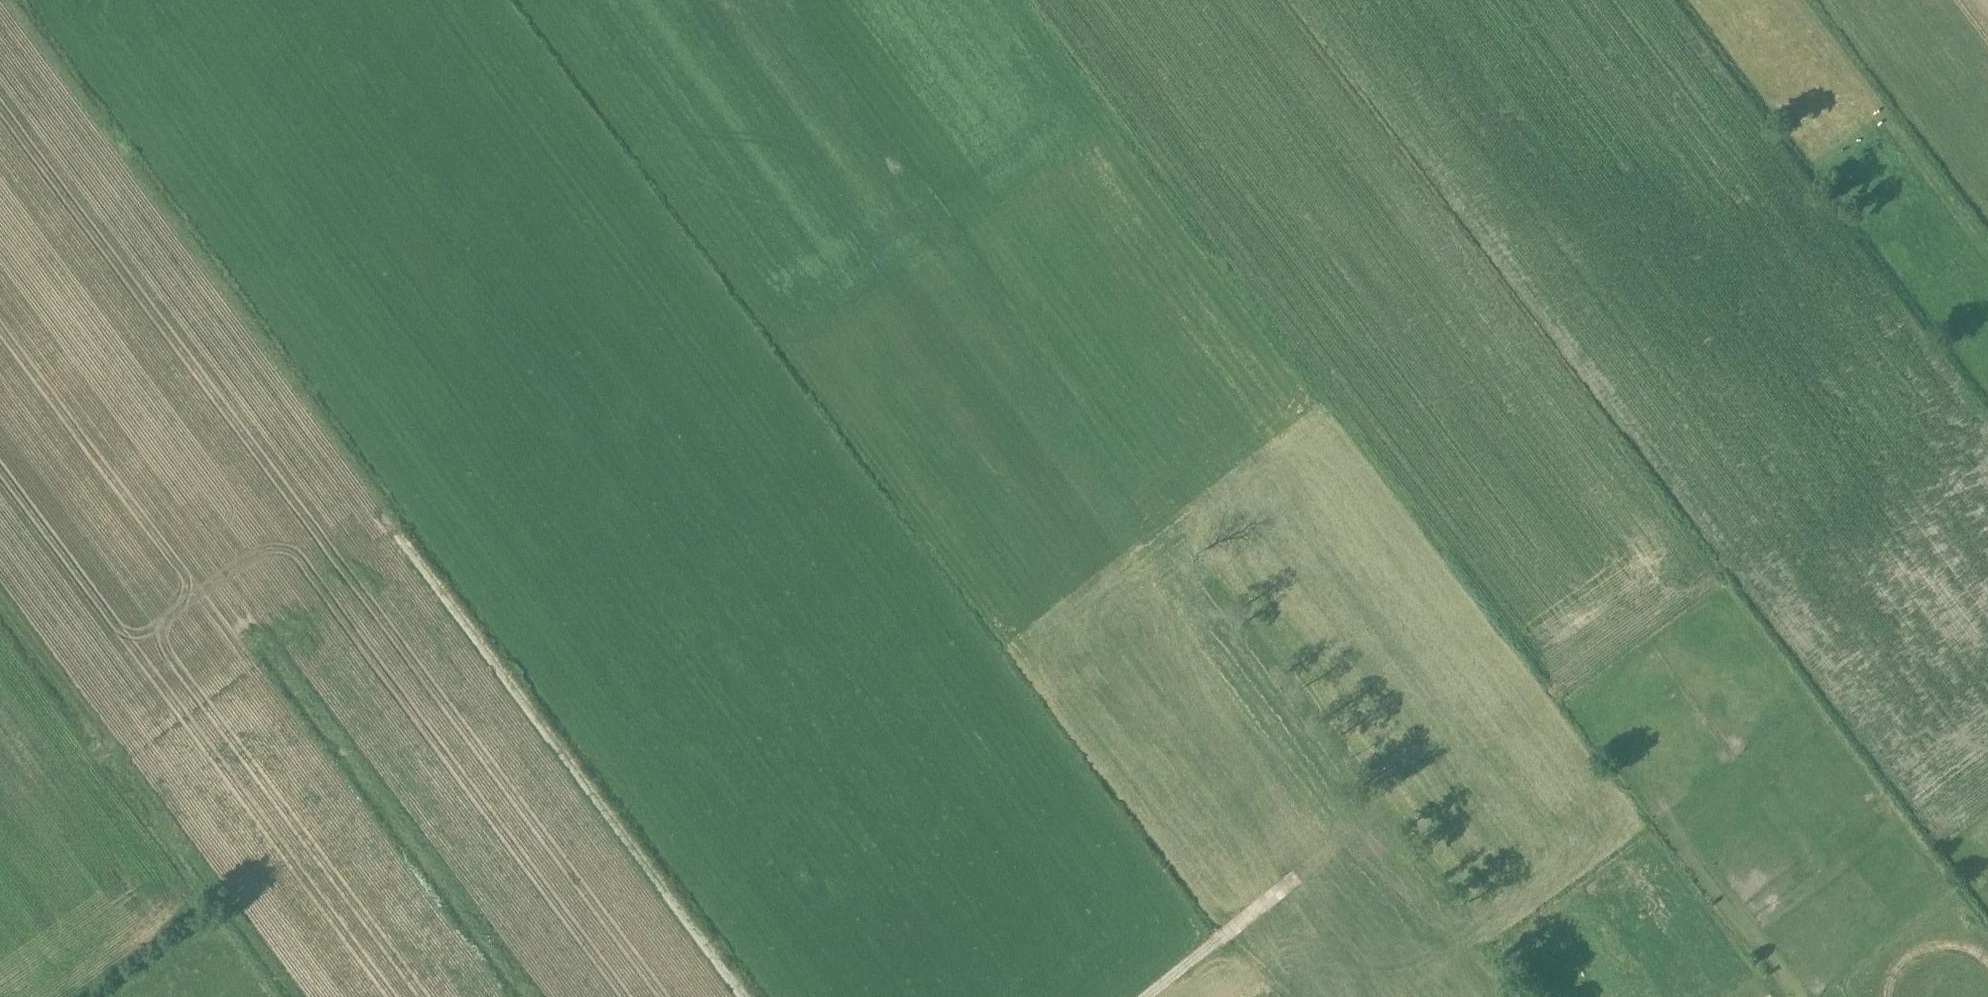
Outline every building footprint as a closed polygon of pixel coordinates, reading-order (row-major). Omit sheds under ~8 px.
[(1703,996),(1721,996),(1714,988),(1703,996)]
